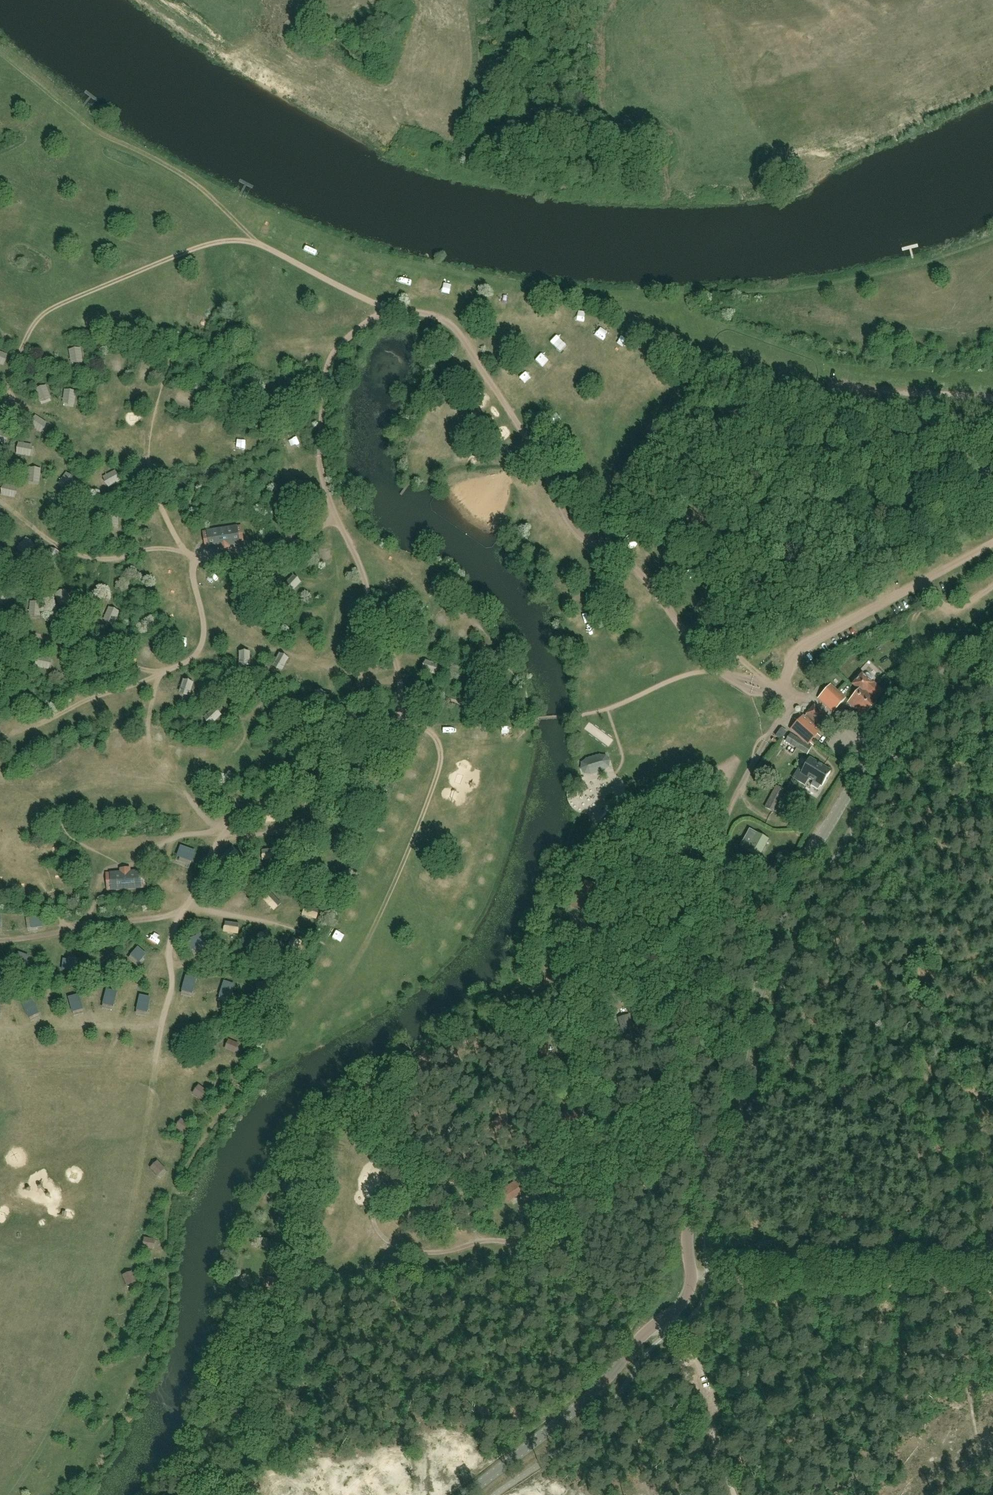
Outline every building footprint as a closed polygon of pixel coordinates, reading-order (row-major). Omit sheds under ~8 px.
[(269,236),(273,223),(263,220),(259,233),(269,236)] [(283,242),(293,246),(295,239),(286,235),(283,242)] [(314,254),(316,245),(306,242),(304,252),(314,254)] [(326,259),(338,261),(339,251),(328,249),(326,259)] [(355,255),(350,268),(358,271),(363,257),(355,255)] [(375,262),(372,277),(382,279),(385,264),(375,262)] [(396,282),(405,285),(408,275),(399,273),(396,282)] [(561,326),(570,311),(564,307),(555,322),(561,326)] [(575,327),(591,330),(592,323),(577,319),(575,327)] [(618,339),(618,329),(605,329),(605,339),(618,339)] [(560,335),(552,343),(563,355),(572,347),(560,335)] [(49,352),(54,341),(49,339),(43,350),(49,352)] [(625,346),(619,352),(625,359),(631,353),(625,346)] [(543,353),(536,361),(546,369),(552,362),(543,353)] [(124,366),(124,355),(115,354),(114,366),(124,366)] [(141,361),(141,374),(152,374),(153,361),(141,361)] [(520,377),(529,385),(537,377),(528,369),(520,377)] [(196,398),(189,401),(194,411),(201,408),(196,398)] [(100,426),(104,421),(96,414),(92,418),(100,426)] [(507,431),(501,435),(504,440),(511,436),(507,431)] [(231,449),(236,446),(238,450),(246,446),(241,435),(227,442),(231,449)] [(426,466),(428,456),(416,452),(414,462),(426,466)] [(578,464),(582,471),(589,467),(585,459),(578,464)] [(941,494),(951,488),(943,473),(933,479),(941,494)] [(528,477),(515,480),(517,487),(529,484),(528,477)] [(3,492),(11,494),(13,484),(5,483),(3,492)] [(631,517),(627,522),(629,527),(633,530),(638,529),(641,524),(640,519),(636,516),(631,517)] [(282,520),(277,522),(282,532),(287,530),(282,520)] [(117,538),(124,530),(115,522),(108,530),(117,538)] [(207,531),(202,531),(206,550),(210,550),(219,549),(220,552),(231,550),(231,547),(241,545),(244,544),(242,525),(207,531)] [(545,535),(539,538),(544,548),(549,545),(545,535)] [(626,538),(623,543),(624,548),(629,551),(634,550),(637,545),(636,540),(631,537),(626,538)] [(323,560),(338,560),(338,551),(323,551),(323,560)] [(152,577),(164,575),(161,564),(150,566),(152,577)] [(701,587),(702,577),(691,575),(690,585),(701,587)] [(959,585),(954,587),(957,596),(962,594),(959,585)] [(587,598),(574,600),(575,609),(588,607),(587,598)] [(165,609),(168,619),(177,617),(174,606),(165,609)] [(907,621),(913,616),(908,609),(901,614),(907,621)] [(307,624),(316,623),(316,615),(306,615),(307,624)] [(263,627),(255,631),(259,641),(268,637),(263,627)] [(143,659),(157,663),(159,654),(145,650),(143,659)] [(39,669),(43,675),(56,668),(52,662),(39,669)] [(873,684),(870,682),(873,679),(873,678),(868,673),(866,674),(864,676),(862,675),(851,687),(857,692),(848,703),(864,717),(876,704),(874,702),(883,692),(874,683),(873,684)] [(846,699),(830,685),(818,699),(834,713),(846,699)] [(328,697),(336,699),(338,691),(329,689),(328,697)] [(815,706),(799,724),(793,730),(808,744),(830,720),(815,706)] [(224,717),(227,712),(220,707),(217,713),(224,717)] [(464,728),(456,729),(457,738),(466,737),(464,728)] [(777,737),(782,740),(787,733),(782,730),(777,737)] [(785,742),(808,755),(812,747),(790,733),(785,742)] [(168,745),(167,736),(158,737),(159,746),(168,745)] [(191,747),(183,744),(179,754),(187,757),(191,747)] [(591,766),(594,768),(596,769),(599,768),(602,767),(604,765),(605,763),(605,760),(605,757),(604,755),(602,753),(599,752),(597,752),(594,752),(592,754),(590,756),(589,759),(589,761),(590,764),(591,766)] [(809,779),(813,781),(811,785),(818,789),(820,785),(823,787),(832,771),(811,758),(803,771),(798,768),(792,778),(805,786),(809,779)] [(605,785),(598,787),(600,794),(607,792),(605,785)] [(765,807),(773,812),(784,792),(776,787),(765,807)] [(401,804),(409,805),(409,796),(401,796),(401,804)] [(680,800),(676,803),(671,807),(672,808),(670,810),(676,817),(678,815),(680,817),(688,810),(680,800)] [(94,808),(97,818),(103,816),(100,806),(94,808)] [(749,829),(741,846),(748,850),(748,851),(760,856),(769,839),(749,829)] [(194,852),(180,847),(177,856),(191,861),(194,852)] [(54,850),(42,851),(42,860),(54,859),(54,850)] [(107,892),(110,891),(142,889),(147,889),(145,870),(141,870),(141,871),(131,871),(131,868),(119,868),(119,872),(110,872),(106,873),(107,892)] [(433,888),(438,883),(430,874),(425,879),(433,888)] [(266,895),(265,906),(276,907),(277,897),(266,895)] [(345,919),(351,924),(358,915),(351,911),(345,919)] [(42,915),(32,913),(29,922),(39,925),(42,915)] [(201,936),(187,942),(191,951),(205,945),(201,936)] [(26,958),(16,954),(12,963),(22,967),(26,958)] [(43,956),(32,955),(31,965),(42,966),(43,956)] [(83,965),(73,962),(71,972),(81,975),(83,965)] [(240,987),(246,973),(237,969),(231,983),(240,987)] [(195,987),(201,974),(192,970),(186,983),(195,987)] [(271,996),(277,983),(267,979),(262,992),(271,996)] [(213,993),(225,992),(224,981),(212,981),(213,993)] [(112,1006),(114,992),(103,991),(102,1005),(112,1006)] [(79,1006),(76,992),(66,994),(69,1008),(79,1006)] [(153,1007),(149,993),(139,996),(144,1010),(153,1007)] [(92,995),(92,1009),(100,1009),(99,995),(92,995)] [(34,1013),(31,999),(21,1001),(24,1015),(34,1013)] [(630,1015),(618,1019),(620,1028),(618,1029),(616,1029),(618,1036),(623,1035),(623,1036),(635,1033),(630,1015)] [(328,1040),(336,1034),(330,1025),(322,1030),(328,1040)] [(176,1044),(180,1031),(170,1027),(166,1041),(176,1044)] [(274,1048),(279,1052),(283,1046),(278,1042),(274,1048)] [(235,1054),(237,1045),(228,1043),(225,1052),(235,1054)] [(533,1059),(540,1056),(542,1065),(552,1061),(547,1046),(532,1052),(533,1059)] [(197,1087),(193,1094),(201,1100),(205,1093),(197,1087)] [(180,1121),(176,1128),(185,1133),(189,1125),(180,1121)] [(156,1163),(150,1170),(156,1176),(162,1170),(156,1163)] [(516,1185),(504,1192),(509,1201),(521,1193),(516,1185)] [(142,1239),(141,1248),(151,1249),(152,1240),(142,1239)] [(131,1275),(123,1278),(127,1287),(135,1284),(131,1275)]
